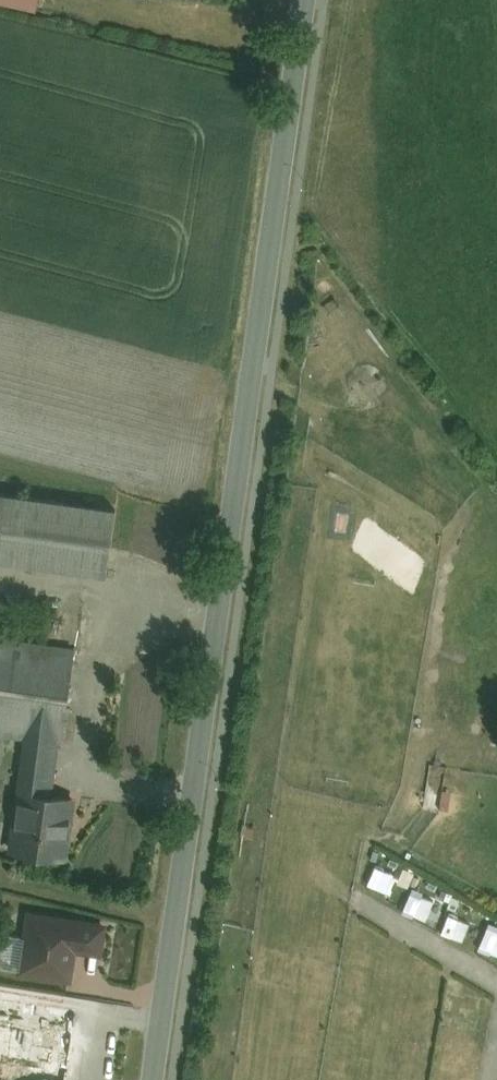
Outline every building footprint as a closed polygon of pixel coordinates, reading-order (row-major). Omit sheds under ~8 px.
[(0,492),(0,562),(104,576),(113,507),(0,492)] [(0,636),(0,730),(23,733),(6,850),(67,860),(77,796),(51,793),(71,646),(0,636)] [(389,893),(397,872),(376,864),(368,885),(389,893)] [(429,913),(436,894),(414,886),(407,905),(429,913)] [(468,930),(475,911),(454,903),(446,921),(468,930)] [(101,953),(106,924),(27,911),(17,972),(68,980),(73,949),(101,953)] [(481,949),(496,955),(496,927),(489,924),(481,949)] [(19,935),(10,935),(9,959),(19,960),(19,935)] [(32,1079),(64,1079),(76,1009),(0,996),(0,1075),(32,1079)]
